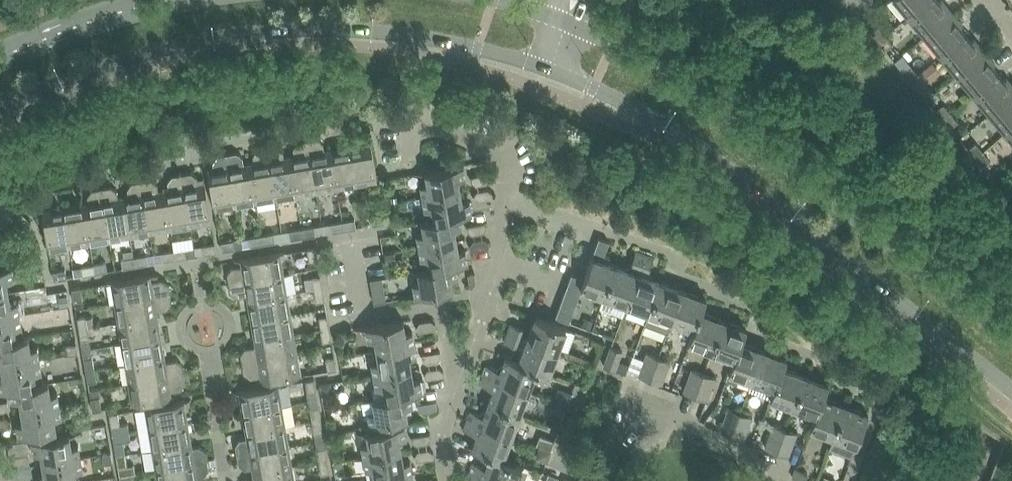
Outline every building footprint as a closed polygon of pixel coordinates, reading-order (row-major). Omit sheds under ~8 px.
[(927,0),(896,0),(908,16),(927,0)] [(925,35),(952,12),(942,0),(939,2),(937,0),(927,0),(908,16),(925,35)] [(925,35),(941,54),(965,34),(959,27),(962,25),(952,12),(925,35)] [(870,32),(878,41),(885,35),(878,26),(870,32)] [(941,54),(957,74),(984,51),(974,39),(971,41),(965,34),(941,54)] [(878,41),(885,50),(893,44),(885,35),(878,41)] [(957,74),(973,93),(998,73),(992,66),(995,64),(984,51),(957,74)] [(903,71),(910,80),(918,74),(911,65),(903,71)] [(989,113),(1011,94),(1011,85),(1006,78),(1004,80),(998,73),(973,93),(989,113)] [(918,74),(910,80),(918,89),(925,83),(918,74)] [(1006,132),(1011,127),(1011,94),(989,113),(1006,132)] [(935,110),(943,119),(950,113),(943,104),(935,110)] [(950,113),(943,119),(950,128),(958,121),(950,113)] [(316,139),(307,140),(316,192),(336,188),(329,150),(324,150),(323,143),(316,139)] [(294,155),(289,156),(296,195),(316,192),(307,140),(298,142),(293,148),(294,155)] [(370,142),(349,146),(356,185),(377,181),(370,142)] [(968,149),(975,158),(983,151),(975,143),(968,149)] [(276,145),(267,147),(276,199),(296,195),(289,156),(284,157),(283,150),(276,145)] [(349,146),(329,150),(336,188),(356,185),(349,146)] [(254,162),(249,163),(256,202),(276,199),(267,147),(257,149),(253,155),(254,162)] [(983,151),(975,158),(982,167),(990,160),(983,151)] [(236,152),(227,154),(236,206),(256,202),(249,163),(244,164),(243,157),(236,152)] [(236,206),(227,154),(217,156),(213,162),(214,169),(208,170),(215,209),(236,206)] [(420,185),(422,197),(460,191),(458,180),(465,178),(463,165),(425,172),(427,184),(420,185)] [(191,172),(181,174),(190,226),(211,222),(204,183),(198,184),(197,177),(191,172)] [(490,179),(489,173),(470,176),(471,182),(476,185),(486,183),(490,179)] [(169,189),(163,190),(170,229),(190,226),(181,174),(172,176),(167,182),(169,189)] [(150,179),(141,181),(150,233),(170,229),(163,190),(158,191),(157,184),(150,179)] [(128,196),(123,197),(130,236),(150,233),(141,181),(132,183),(127,189),(128,196)] [(110,186),(101,188),(110,240),(130,236),(123,197),(118,198),(117,191),(110,186)] [(88,203),(83,204),(90,243),(110,240),(101,188),(92,189),(87,196),(88,203)] [(493,198),(492,193),(487,189),(477,191),(474,196),(474,201),(493,198)] [(431,208),(433,219),(434,220),(459,215),(459,216),(471,214),(469,201),(462,202),(460,191),(422,197),(424,210),(431,208)] [(83,204),(63,207),(70,247),(90,243),(83,204)] [(70,247),(63,207),(42,211),(49,250),(70,247)] [(370,216),(372,225),(384,223),(383,214),(370,216)] [(417,234),(419,247),(456,240),(454,229),(462,228),(459,216),(459,215),(434,220),(433,219),(422,221),(424,233),(417,234)] [(342,221),(344,230),(356,228),(354,219),(342,221)] [(330,223),(331,232),(344,230),(342,221),(330,223)] [(486,228),(485,223),(466,226),(467,231),(472,234),(483,233),(486,228)] [(314,226),(302,228),(303,237),(316,235),(314,226)] [(289,230),(291,239),(303,237),(302,228),(289,230)] [(274,233),(261,235),(263,244),(275,242),(274,233)] [(249,237),(250,246),(263,244),(261,235),(249,237)] [(571,274),(555,317),(569,322),(582,288),(604,296),(615,265),(607,262),(609,257),(603,254),(608,241),(599,238),(584,278),(571,274)] [(489,247),(488,242),(484,239),(473,240),(470,245),(471,250),(489,247)] [(233,240),(220,242),(222,251),(234,249),(233,240)] [(428,258),(430,269),(456,265),(468,263),(465,250),(458,251),(456,240),(419,247),(421,259),(428,258)] [(202,245),(204,254),(216,252),(215,243),(202,245)] [(316,247),(307,248),(309,261),(318,260),(316,247)] [(186,248),(174,250),(175,259),(188,257),(186,248)] [(162,252),(163,261),(175,259),(174,250),(162,252)] [(636,252),(631,265),(640,268),(645,255),(636,252)] [(227,274),(229,283),(283,274),(280,253),(241,260),(242,266),(232,267),(227,274)] [(146,255),(134,257),(135,266),(148,264),(146,255)] [(653,258),(645,255),(640,268),(649,271),(653,258)] [(121,259),(123,268),(135,266),(134,257),(121,259)] [(93,264),(95,273),(107,271),(106,262),(93,264)] [(95,273),(93,264),(81,266),(82,275),(95,273)] [(430,269),(418,270),(420,282),(413,284),(415,296),(453,290),(451,278),(458,277),(456,265),(430,269)] [(600,307),(622,315),(626,304),(640,268),(631,265),(623,268),(615,265),(604,296),(600,307)] [(8,292),(6,281),(13,279),(11,267),(0,268),(0,293),(8,292)] [(626,304),(649,312),(660,282),(653,279),(649,271),(640,268),(626,304)] [(65,269),(52,271),(54,280),(66,278),(65,269)] [(467,274),(470,287),(474,286),(476,282),(474,273),(467,274)] [(247,295),(248,301),(287,294),(283,274),(229,283),(230,293),(237,297),(247,295)] [(111,282),(115,303),(170,293),(168,284),(162,279),(158,280),(151,281),(150,275),(111,282)] [(312,277),(314,289),(323,288),(321,276),(312,277)] [(386,301),(382,277),(370,279),(374,303),(386,301)] [(645,324),(667,332),(671,321),(683,290),(660,282),(649,312),(645,324)] [(72,289),(74,301),(83,300),(80,287),(72,289)] [(314,289),(316,302),(325,300),(323,288),(314,289)] [(671,321),(693,329),(694,329),(700,312),(701,312),(706,299),(683,290),(671,321)] [(0,293),(0,318),(19,314),(17,302),(10,303),(8,292),(0,293)] [(115,303),(118,323),(157,316),(156,311),(167,309),(171,303),(170,293),(115,303)] [(248,301),(251,321),(290,314),(287,294),(248,301)] [(688,342),(712,351),(723,320),(701,312),(700,312),(694,329),(693,329),(688,342)] [(16,339),(14,328),(22,327),(19,314),(0,318),(0,342),(16,339)] [(251,321),(255,341),(294,334),(290,314),(251,321)] [(77,317),(79,330),(87,328),(85,316),(77,317)] [(118,323),(122,343),(161,336),(157,316),(118,323)] [(319,317),(321,329),(329,328),(328,316),(319,317)] [(535,317),(527,340),(557,351),(566,328),(535,317)] [(436,329),(435,323),(430,320),(420,322),(416,326),(417,332),(436,329)] [(712,351),(733,359),(734,359),(741,342),(744,336),(746,329),(723,320),(712,351)] [(375,339),(377,351),(414,344),(412,332),(405,333),(403,321),(365,327),(368,341),(375,339)] [(511,324),(508,333),(521,338),(524,329),(511,324)] [(87,328),(79,330),(81,342),(90,340),(87,328)] [(321,329),(323,342),(331,340),(329,328),(321,329)] [(521,338),(508,333),(505,342),(518,347),(521,338)] [(241,354),(242,364),(297,354),(294,334),(255,341),(256,346),(245,348),(241,354)] [(122,343),(125,363),(164,356),(161,336),(122,343)] [(1,366),(39,360),(37,347),(30,349),(28,337),(16,339),(0,342),(0,358),(1,366)] [(527,340),(519,362),(518,363),(536,369),(536,370),(549,375),(557,351),(527,340)] [(739,376),(752,380),(763,350),(741,342),(734,359),(733,359),(728,372),(729,372),(726,379),(736,383),(739,376)] [(372,363),(374,376),(411,369),(409,358),(417,356),(414,344),(377,351),(379,362),(372,363)] [(604,366),(615,370),(622,350),(611,346),(604,366)] [(752,380),(773,388),(774,389),(782,367),(783,368),(786,359),(763,350),(752,380)] [(441,357),(440,351),(421,354),(422,360),(427,363),(438,361),(441,357)] [(639,375),(650,379),(658,357),(647,352),(639,375)] [(297,354),(242,364),(244,373),(251,378),(261,376),(262,382),(301,375),(297,354)] [(84,358),(86,370),(94,369),(92,356),(84,358)] [(125,363),(129,383),(183,374),(182,364),(175,360),(165,362),(164,356),(125,363)] [(325,358),(328,371),(336,369),(334,356),(325,358)] [(487,366),(484,375),(528,391),(536,370),(536,369),(518,363),(519,362),(505,357),(500,371),(487,366)] [(658,357),(650,379),(661,384),(670,361),(658,357)] [(10,389),(36,385),(36,384),(43,383),(39,360),(1,366),(3,377),(0,378),(0,391),(10,389)] [(444,376),(443,371),(439,367),(428,369),(424,374),(425,379),(444,376)] [(770,398),(793,406),(805,376),(783,368),(782,367),(774,389),(773,388),(770,398)] [(94,369),(86,370),(88,382),(97,381),(94,369)] [(383,387),(385,398),(411,393),(411,394),(423,392),(420,379),(413,380),(411,369),(374,376),(376,388),(383,387)] [(684,392),(695,396),(703,373),(692,369),(684,392)] [(703,373),(695,396),(707,400),(715,377),(703,373)] [(129,383),(132,404),(171,397),(170,391),(181,390),(185,383),(183,374),(129,383)] [(493,390),(488,403),(519,414),(528,391),(484,375),(480,385),(493,390)] [(793,406),(815,414),(816,415),(822,397),(823,398),(828,385),(805,376),(793,406)] [(314,379),(305,380),(307,393),(316,391),(314,379)] [(20,400),(21,411),(59,405),(57,392),(50,394),(48,382),(43,383),(36,384),(36,385),(10,389),(12,401),(20,400)] [(239,392),(243,413),(282,406),(278,385),(239,392)] [(385,398),(373,400),(375,411),(368,413),(370,426),(408,419),(406,407),(413,406),(411,394),(411,393),(385,398)] [(99,397),(91,398),(93,411),(101,409),(99,397)] [(810,427),(833,436),(845,406),(823,398),(822,397),(816,415),(815,414),(810,427)] [(437,406),(436,400),(418,403),(419,409),(423,412),(434,411),(437,406)] [(5,411),(8,407),(7,401),(0,402),(0,412),(5,411)] [(145,408),(148,429),(188,422),(184,401),(145,408)] [(471,411),(467,420),(511,436),(519,414),(488,403),(484,416),(471,411)] [(59,405),(21,411),(23,423),(16,424),(19,437),(57,430),(54,418),(62,417),(59,405)] [(243,413),(246,433),(285,426),(282,406),(243,413)] [(845,406),(833,436),(829,448),(853,456),(868,414),(845,406)] [(310,409),(312,421),(321,420),(319,407),(310,409)] [(720,431),(732,435),(740,412),(729,408),(720,431)] [(109,414),(111,426),(120,425),(118,412),(109,414)] [(740,412),(732,435),(743,439),(751,416),(740,412)] [(11,426),(10,420),(6,417),(0,418),(0,428),(11,426)] [(321,420),(312,421),(314,433),(323,432),(321,420)] [(472,449),(491,456),(491,455),(503,459),(503,458),(511,436),(467,420),(464,430),(477,434),(472,449)] [(148,429),(152,449),(191,442),(188,422),(148,429)] [(765,447),(777,452),(785,429),(774,425),(765,447)] [(235,446),(237,455),(289,446),(285,426),(246,433),(247,438),(240,439),(235,446)] [(361,445),(363,458),(401,451),(399,440),(406,439),(404,426),(366,432),(368,444),(361,445)] [(785,429),(777,452),(788,456),(796,433),(785,429)] [(431,439),(430,433),(411,436),(412,442),(417,445),(427,443),(431,439)] [(41,453),(43,464),(81,457),(79,445),(71,446),(69,434),(31,441),(34,454),(41,453)] [(114,442),(116,455),(125,453),(123,441),(114,442)] [(152,449),(155,469),(207,460),(205,451),(199,446),(192,447),(191,442),(152,449)] [(252,468),(253,473),(292,466),(289,446),(237,455),(239,464),(245,469),(252,468)] [(317,449),(319,462),(328,460),(326,448),(317,449)] [(434,458),(433,452),(428,449),(418,451),(415,456),(415,461),(434,458)] [(373,469),(374,480),(412,473),(410,461),(403,462),(401,451),(363,458),(365,470),(373,469)] [(10,457),(11,462),(15,465),(26,464),(29,459),(28,453),(10,457)] [(125,453),(116,455),(118,467),(127,466),(125,453)] [(469,472),(493,480),(516,480),(522,465),(503,458),(503,459),(491,455),(491,456),(486,468),(473,463),(469,472)] [(38,480),(77,480),(76,471),(83,470),(81,457),(43,464),(44,475),(37,476),(38,480)] [(157,480),(198,480),(197,477),(204,476),(209,469),(207,460),(155,469),(157,480)] [(328,460),(319,462),(321,474),(330,473),(328,460)] [(292,466),(253,473),(254,478),(247,479),(246,480),(295,480),(292,466)] [(802,480),(804,480),(807,473),(796,469),(793,478),(802,480)] [(469,472),(466,480),(493,480),(469,472)]
